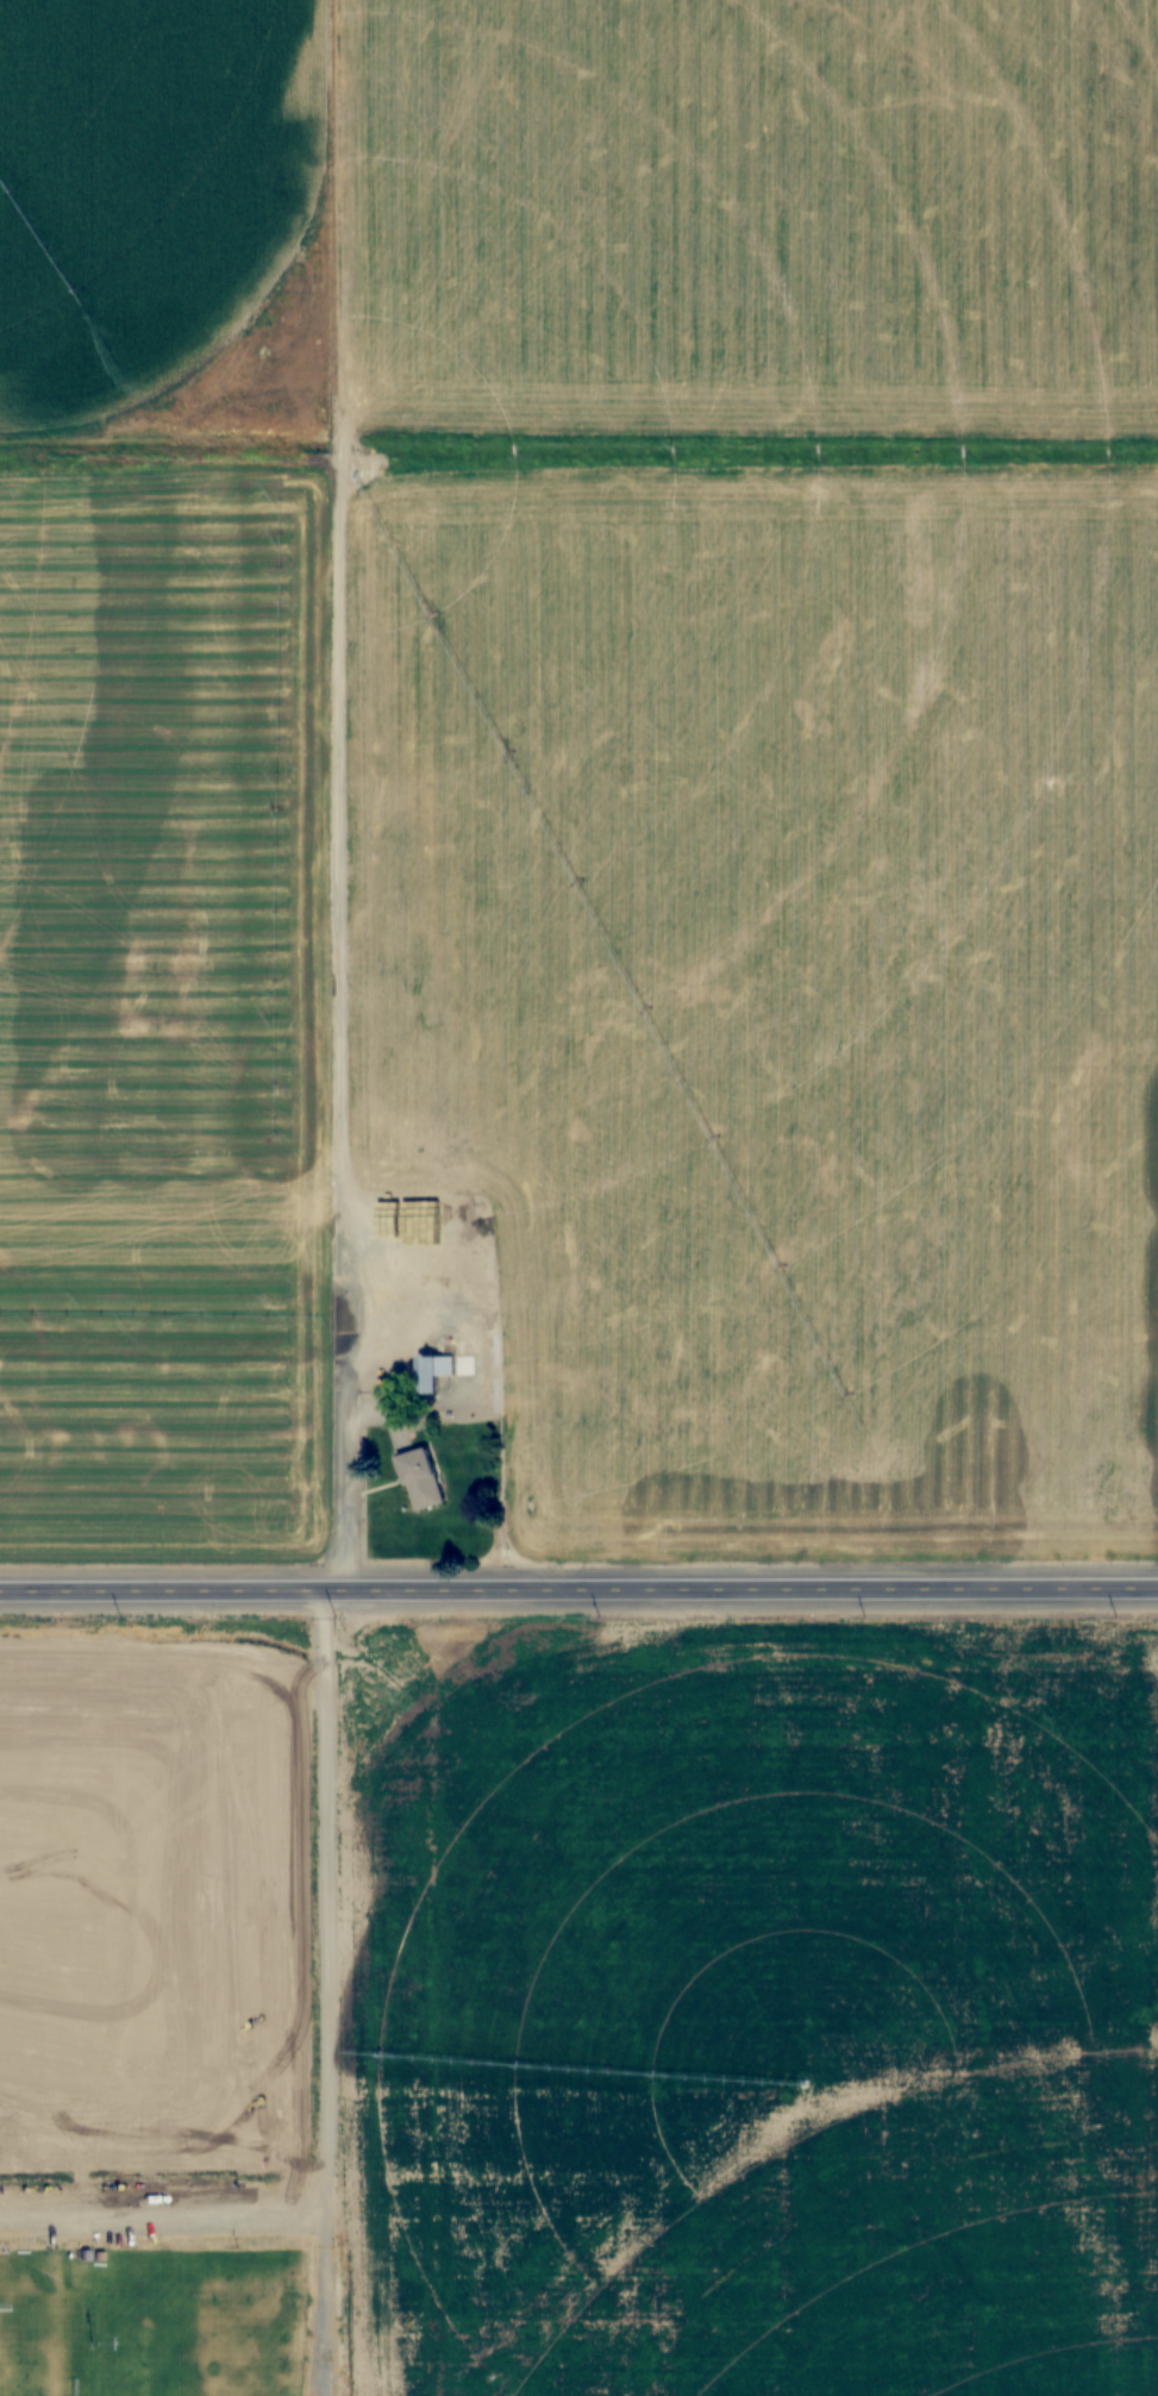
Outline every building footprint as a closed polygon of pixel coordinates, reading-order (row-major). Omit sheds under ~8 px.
[(453,1356),(416,1356),(416,1393),(436,1393),(436,1375),(453,1375),(453,1356)] [(443,1504),(426,1448),(395,1456),(412,1513),(443,1504)]
